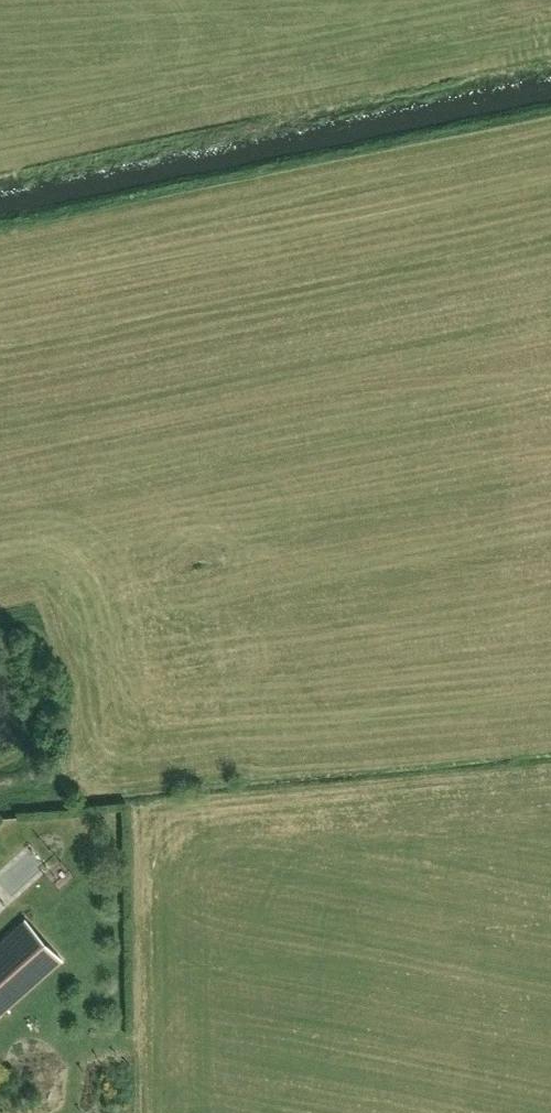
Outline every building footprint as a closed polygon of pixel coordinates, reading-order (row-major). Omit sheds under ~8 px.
[(62,958),(26,919),(0,942),(0,1013),(62,958)]
